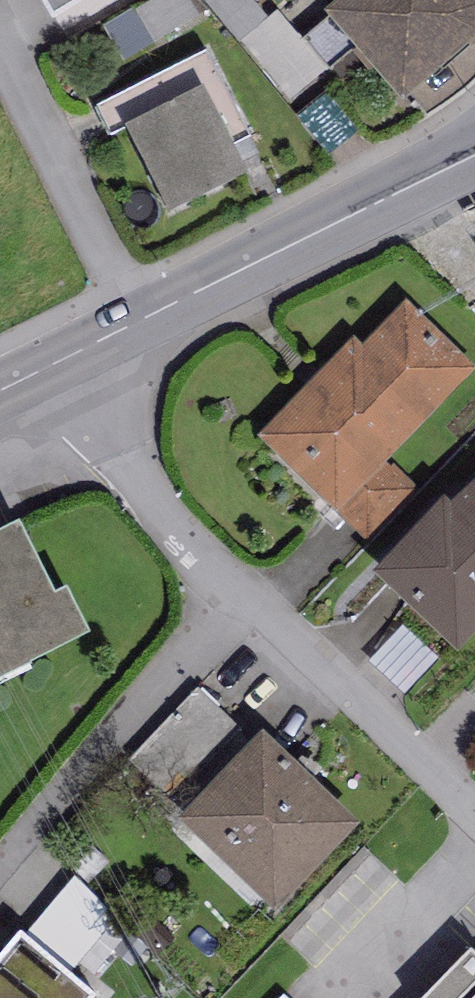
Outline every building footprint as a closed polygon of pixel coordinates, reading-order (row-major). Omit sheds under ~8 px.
[(53,22),(91,0),(39,0),(53,22)] [(324,16),(403,106),(474,44),(474,0),(343,0),(324,16)] [(250,55),(298,113),(333,84),(285,26),(250,55)] [(204,90),(125,131),(170,217),(249,177),(204,90)] [(258,437),(370,545),(421,492),(390,463),(474,375),(474,367),(406,300),(363,344),(354,337),(258,437)] [(373,577),(457,657),(474,638),(474,484),(451,509),(445,503),(373,577)] [(91,642),(67,594),(55,600),(20,529),(0,539),(0,687),(91,642)] [(206,712),(147,771),(180,804),(239,745),(206,712)] [(351,846),(255,749),(171,831),(267,928),(351,846)] [(20,936),(0,960),(0,997),(96,997),(20,936)]
